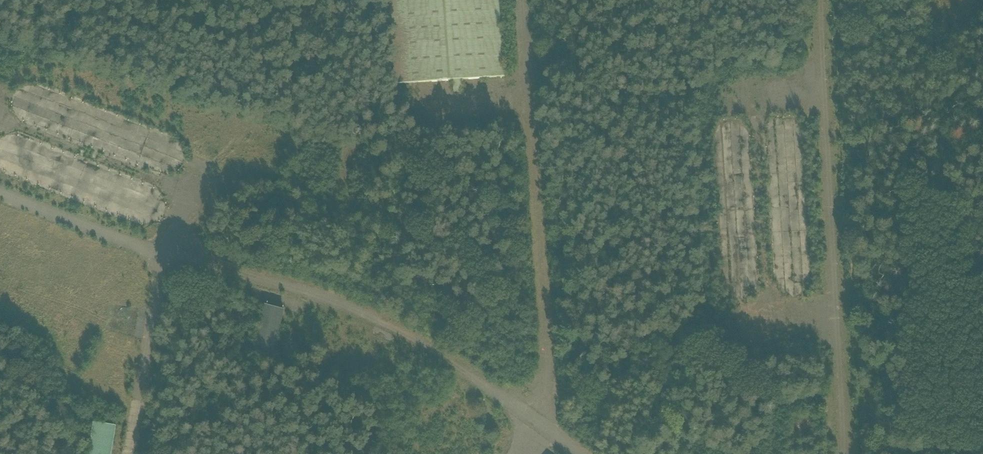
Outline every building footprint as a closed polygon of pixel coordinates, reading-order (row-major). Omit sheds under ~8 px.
[(395,84),(453,80),(454,92),(463,92),(462,80),(505,77),(499,0),(390,0),(395,84)] [(284,310),(266,305),(253,355),(271,359),(284,310)] [(128,309),(123,308),(119,311),(119,316),(121,319),(126,320),(130,318),(130,313),(128,309)] [(94,422),(89,453),(107,453),(112,426),(94,422)]
